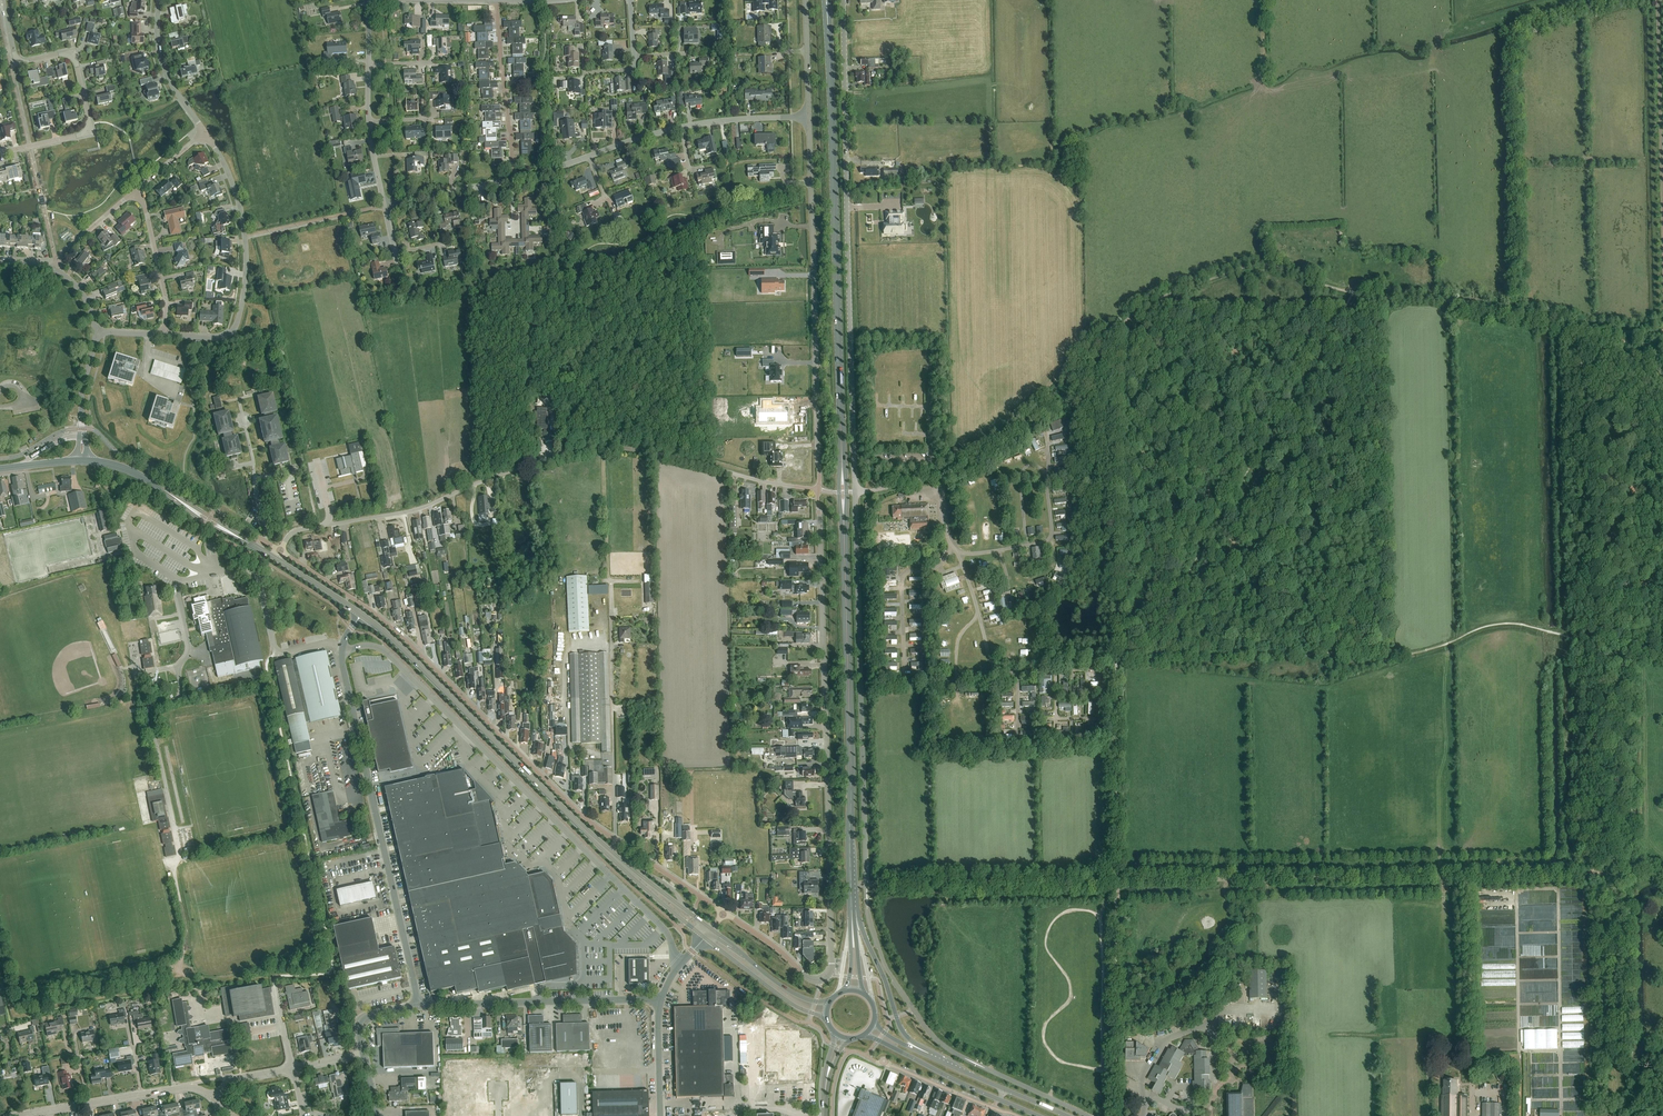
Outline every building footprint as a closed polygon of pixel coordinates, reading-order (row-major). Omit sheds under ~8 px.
[(130,12),(129,16),(137,17),(138,11),(144,12),(145,0),(143,0),(139,0),(138,0),(137,0),(137,3),(133,2),(131,4),(131,7),(130,8),(130,12)] [(680,7),(677,7),(677,14),(685,14),(685,15),(690,15),(690,12),(698,12),(698,13),(702,13),(702,9),(703,9),(703,0),(694,0),(694,3),(685,4),(685,7),(680,7)] [(762,1),(754,1),(754,12),(764,12),(764,5),(769,5),(769,10),(777,10),(777,1),(770,1),(770,0),(762,0),(762,1)] [(860,4),(873,3),(873,10),(880,9),(879,0),(860,0),(860,4)] [(179,21),(185,20),(184,15),(187,15),(186,10),(188,10),(186,5),(169,9),(171,17),(170,18),(171,23),(173,24),(179,23),(179,21)] [(670,17),(669,10),(664,10),(664,5),(650,6),(650,14),(661,14),(661,18),(670,17)] [(118,18),(124,17),(122,7),(116,8),(118,18)] [(321,9),(323,17),(327,16),(329,25),(342,22),(340,12),(330,14),(329,7),(321,9)] [(604,24),(614,24),(614,15),(601,15),(601,19),(596,19),(596,26),(604,26),(604,24)] [(412,28),(412,27),(420,28),(420,17),(414,17),(414,16),(405,16),(405,24),(407,24),(407,28),(412,28)] [(449,25),(449,16),(436,16),(436,19),(432,19),(432,27),(438,27),(438,25),(449,25)] [(575,17),(563,18),(558,18),(558,22),(561,24),(563,24),(563,26),(573,26),(573,28),(575,28),(575,35),(580,35),(579,23),(576,23),(576,22),(575,22),(575,17)] [(81,24),(79,18),(68,20),(69,26),(81,24)] [(519,38),(519,28),(522,28),(522,21),(503,22),(504,29),(509,28),(509,38),(519,38)] [(87,43),(98,46),(101,35),(93,33),(95,25),(88,23),(86,32),(90,33),(87,43)] [(140,34),(140,27),(140,23),(132,23),(133,35),(132,35),(132,44),(144,43),(144,34),(140,34)] [(718,30),(718,38),(723,38),(724,24),(713,24),(713,30),(718,30)] [(488,43),(488,42),(488,32),(493,32),(492,26),(474,26),(474,33),(477,33),(478,43),(488,43)] [(758,27),(759,43),(759,47),(766,47),(766,42),(770,42),(770,32),(772,32),(771,26),(758,27)] [(61,36),(62,41),(69,39),(69,40),(74,39),(73,36),(77,35),(75,28),(69,29),(69,30),(61,32),(61,31),(55,32),(56,37),(61,36)] [(684,44),(698,44),(697,29),(684,29),(684,44)] [(658,35),(660,35),(660,30),(653,31),(653,35),(649,35),(649,48),(658,48),(658,35)] [(39,37),(38,31),(29,33),(26,34),(27,40),(30,39),(32,47),(41,45),(41,44),(45,43),(44,36),(39,37)] [(187,36),(170,40),(172,49),(177,48),(178,51),(184,49),(183,45),(188,44),(187,36)] [(525,38),(519,38),(509,38),(507,38),(507,45),(512,45),(512,55),(523,54),(523,44),(526,44),(525,38)] [(435,40),(432,40),(432,47),(435,46),(435,45),(438,45),(438,55),(447,55),(447,47),(447,44),(450,43),(450,39),(447,39),(438,40),(438,39),(435,39),(435,40)] [(419,49),(421,49),(421,40),(410,40),(410,42),(404,42),(404,48),(407,48),(407,51),(412,51),(412,55),(419,54),(419,49)] [(328,52),(325,53),(325,61),(332,61),(332,54),(347,53),(346,42),(327,43),(328,52)] [(493,42),(488,42),(488,43),(478,43),(475,43),(475,49),(478,49),(478,59),(489,59),(488,49),(493,49),(493,42)] [(613,53),(615,53),(614,46),(604,46),(604,51),(603,51),(603,61),(613,61),(613,53)] [(569,68),(579,68),(578,53),(573,53),(573,48),(565,48),(566,56),(569,56),(569,68)] [(136,69),(137,72),(143,75),(146,74),(146,70),(148,70),(149,67),(148,62),(146,62),(146,59),(142,60),(140,54),(133,56),(132,58),(134,69),(136,69)] [(513,78),(517,78),(517,82),(524,82),(523,64),(526,64),(526,58),(508,58),(508,65),(513,65),(513,78)] [(760,74),(773,74),(773,68),(771,68),(771,58),(759,58),(760,74)] [(690,64),(690,73),(702,73),(701,66),(708,65),(708,59),(700,59),(700,64),(690,64)] [(868,68),(878,68),(878,65),(875,65),(875,63),(875,59),(868,59),(861,59),(861,65),(868,65),(868,68)] [(94,67),(90,68),(91,74),(95,73),(96,77),(98,76),(99,79),(104,78),(103,75),(105,75),(103,65),(106,65),(105,60),(96,62),(97,67),(95,67),(94,67)] [(180,71),(182,78),(187,77),(188,79),(192,78),(192,76),(198,74),(196,66),(201,65),(200,61),(193,62),(194,66),(186,68),(186,70),(180,71)] [(489,69),(494,69),(494,62),(475,63),(476,69),(479,69),(479,79),(489,79),(489,69)] [(664,74),(665,85),(672,84),(672,80),(669,80),(669,78),(672,78),(671,71),(671,70),(668,71),(667,63),(658,64),(659,75),(664,74)] [(57,72),(53,73),(54,79),(58,78),(58,79),(68,77),(65,65),(56,67),(57,72)] [(441,83),(451,83),(451,67),(440,68),(440,70),(434,70),(434,74),(441,74),(441,83)] [(37,72),(36,72),(36,71),(35,70),(34,70),(33,70),(32,70),(32,71),(31,72),(31,73),(28,74),(30,86),(31,86),(32,88),(48,85),(47,78),(39,79),(37,72)] [(414,82),(422,82),(422,75),(416,75),(416,70),(404,70),(404,80),(414,80),(414,82)] [(869,83),(869,73),(870,73),(870,70),(867,70),(867,73),(865,73),(865,72),(856,72),(856,78),(857,78),(857,83),(865,83),(865,86),(870,86),(870,83),(869,83)] [(345,96),(356,95),(356,89),(355,89),(354,82),(351,82),(350,76),(341,77),(342,84),(344,83),(345,96)] [(152,78),(140,80),(141,86),(144,85),(146,87),(147,90),(146,91),(145,91),(144,92),(144,94),(144,95),(146,96),(147,96),(148,99),(150,101),(158,99),(159,97),(159,93),(160,93),(159,88),(157,88),(157,84),(154,82),(153,83),(152,78)] [(631,86),(631,79),(625,80),(625,83),(622,83),(621,78),(612,79),(613,84),(614,84),(614,92),(622,91),(631,90),(631,86)] [(574,94),(581,94),(581,90),(578,88),(580,86),(579,81),(567,82),(568,88),(569,93),(574,93),(574,94)] [(493,89),(498,88),(497,82),(479,83),(479,89),(482,89),(483,99),(493,99),(493,89)] [(98,106),(112,102),(110,92),(116,91),(115,86),(106,88),(107,92),(106,94),(104,94),(103,96),(96,97),(98,106)] [(768,97),(772,97),(772,89),(767,89),(767,92),(756,92),(756,90),(745,90),(745,100),(756,100),(756,102),(768,102),(768,97)] [(687,107),(703,105),(701,96),(692,97),(692,94),(685,95),(687,107)] [(445,106),(452,106),(452,96),(440,97),(440,101),(435,101),(435,108),(442,108),(442,110),(445,109),(445,106)] [(519,104),(520,114),(530,114),(530,104),(533,104),(532,97),(514,98),(514,104),(519,104)] [(672,111),(677,110),(676,101),(672,102),(672,98),(656,101),(657,108),(655,108),(656,114),(656,113),(672,110),(672,111)] [(418,108),(423,107),(422,100),(418,100),(418,102),(406,103),(406,113),(418,112),(418,108)] [(636,114),(642,114),(641,104),(627,105),(628,120),(637,120),(636,114)] [(500,106),(482,106),(482,112),(485,112),(485,122),(485,123),(496,122),(495,112),(500,112),(500,106)] [(340,118),(340,115),(338,107),(330,108),(330,114),(332,114),(333,123),(344,121),(345,129),(352,128),(352,130),(357,129),(356,121),(357,121),(356,115),(340,118)] [(78,122),(78,121),(75,111),(69,112),(69,109),(65,110),(66,113),(63,113),(65,124),(72,122),(72,123),(73,124),(74,125),(75,125),(76,125),(76,124),(77,124),(77,123),(78,122)] [(40,130),(44,129),(44,130),(45,130),(46,131),(47,131),(48,131),(48,130),(49,130),(49,129),(49,128),(50,128),(48,120),(56,118),(54,111),(38,115),(39,117),(37,118),(40,130)] [(563,112),(557,113),(557,114),(553,114),(554,127),(557,127),(557,119),(563,119),(563,112)] [(596,120),(596,128),(612,128),(612,112),(602,112),(602,114),(595,115),(595,120),(596,120)] [(533,113),(530,114),(520,114),(515,114),(515,121),(520,121),(520,131),(531,131),(530,120),(533,120),(533,113)] [(451,138),(451,127),(452,127),(452,119),(445,119),(445,127),(436,127),(436,137),(446,137),(446,138),(451,138)] [(563,139),(580,137),(579,133),(575,133),(573,120),(561,122),(563,139)] [(483,122),(482,122),(483,129),(485,129),(486,142),(496,142),(496,139),(496,128),(501,128),(501,122),(496,122),(485,123),(485,122),(483,122)] [(3,128),(0,128),(0,137),(1,141),(11,139),(9,132),(16,130),(14,123),(2,125),(3,128)] [(417,138),(424,138),(424,130),(420,130),(420,126),(414,127),(414,128),(405,128),(406,139),(414,138),(414,137),(417,137),(417,138)] [(531,140),(534,140),(534,134),(515,134),(516,141),(521,141),(521,151),(532,150),(531,140)] [(774,144),(775,144),(774,135),(755,136),(755,145),(765,144),(765,145),(767,145),(769,153),(774,152),(774,144)] [(708,155),(717,153),(714,137),(705,139),(705,140),(698,142),(700,150),(707,149),(708,155)] [(498,142),(496,142),(486,142),(485,142),(485,149),(491,149),(491,159),(502,158),(502,148),(507,148),(506,142),(499,142),(498,142)] [(361,158),(362,157),(361,150),(353,152),(352,147),(344,148),(345,154),(347,154),(348,164),(362,162),(361,158)] [(659,149),(654,150),(654,154),(653,154),(653,159),(655,159),(660,158),(661,161),(677,158),(676,154),(669,156),(668,149),(659,151),(659,149)] [(196,165),(194,170),(201,172),(204,177),(210,174),(206,167),(204,168),(204,167),(205,165),(208,163),(203,153),(198,156),(198,157),(193,159),(193,158),(189,160),(188,164),(189,166),(193,164),(196,165)] [(449,173),(449,165),(453,165),(453,163),(458,162),(457,155),(445,156),(445,160),(438,161),(439,173),(449,173)] [(414,159),(407,159),(407,172),(417,172),(417,167),(417,163),(420,163),(420,165),(424,165),(424,157),(414,157),(414,159)] [(623,169),(627,167),(625,162),(617,165),(619,169),(611,172),(614,181),(626,177),(623,169)] [(11,168),(14,180),(23,178),(20,164),(14,166),(14,167),(11,168)] [(774,171),(776,170),(776,165),(760,166),(760,168),(753,169),(753,166),(748,166),(749,177),(760,177),(760,182),(770,181),(770,177),(774,177),(774,171)] [(868,167),(860,168),(860,173),(865,173),(865,176),(879,176),(879,167),(868,167)] [(5,182),(14,180),(11,168),(2,170),(5,182)] [(716,180),(713,169),(705,170),(706,174),(703,175),(703,173),(697,174),(698,182),(699,185),(713,183),(712,181),(716,180)] [(352,181),(347,182),(351,200),(361,198),(359,190),(360,190),(359,187),(358,187),(357,182),(365,180),(364,173),(351,175),(352,181)] [(646,186),(656,184),(654,176),(645,178),(646,186)] [(683,179),(683,176),(672,178),(674,188),(678,187),(679,191),(688,189),(686,179),(683,179)] [(161,197),(165,194),(166,194),(168,192),(168,191),(172,188),(174,186),(176,189),(182,184),(177,178),(171,183),(169,185),(166,181),(162,184),(159,187),(159,186),(155,190),(161,197)] [(589,189),(593,188),(590,181),(587,183),(587,182),(586,182),(584,178),(573,182),(576,191),(586,187),(586,188),(589,187),(589,189)] [(222,195),(221,190),(218,191),(217,188),(217,189),(215,184),(209,186),(207,181),(199,185),(201,191),(207,189),(211,197),(215,196),(216,198),(222,195)] [(634,201),(634,200),(634,199),(632,195),(631,195),(629,190),(614,196),(619,208),(626,205),(625,203),(627,202),(628,203),(634,201)] [(522,226),(528,226),(528,216),(536,215),(536,209),(531,209),(531,199),(524,199),(524,206),(517,206),(518,213),(521,213),(522,226)] [(577,207),(577,209),(579,214),(581,213),(582,213),(585,219),(584,219),(586,227),(587,226),(598,222),(596,218),(599,217),(597,211),(594,212),(592,209),(588,210),(587,207),(585,204),(577,207)] [(183,208),(181,209),(164,213),(165,217),(163,218),(164,221),(166,221),(168,221),(172,235),(180,233),(177,219),(185,217),(183,208)] [(224,209),(216,210),(214,214),(218,217),(218,221),(215,226),(217,234),(213,235),(214,236),(222,235),(222,233),(225,233),(224,227),(225,226),(226,227),(226,226),(228,226),(229,223),(229,222),(227,220),(228,218),(227,217),(226,214),(225,213),(224,209)] [(498,237),(505,237),(504,223),(508,223),(508,216),(501,216),(501,209),(494,210),(494,220),(490,220),(490,227),(498,226),(498,237)] [(903,220),(903,212),(886,212),(886,220),(887,220),(887,224),(884,224),(884,234),(897,234),(898,234),(901,234),(902,233),(903,233),(903,223),(902,223),(902,220),(903,220)] [(116,228),(122,235),(131,227),(129,225),(135,221),(128,213),(123,216),(124,217),(118,222),(120,225),(116,228)] [(442,225),(440,226),(440,230),(443,229),(446,228),(446,226),(448,226),(448,224),(453,223),(454,228),(460,227),(458,218),(459,218),(458,213),(444,216),(445,220),(444,220),(444,221),(441,222),(442,225)] [(615,223),(621,220),(618,213),(612,215),(615,223)] [(420,234),(419,229),(424,228),(423,223),(417,224),(413,225),(413,223),(408,224),(411,238),(415,237),(416,238),(417,238),(417,241),(426,239),(425,236),(422,236),(421,234),(420,234)] [(373,245),(381,243),(378,233),(376,234),(374,224),(360,228),(362,237),(371,235),(373,245)] [(529,236),(528,226),(522,226),(522,240),(519,240),(519,247),(526,246),(526,251),(533,251),(532,243),(542,243),(542,236),(529,236)] [(773,226),(760,226),(760,243),(766,243),(766,255),(780,255),(780,247),(778,247),(778,243),(779,243),(779,235),(773,235),(773,226)] [(572,231),(568,237),(571,240),(576,235),(572,231)] [(105,232),(98,238),(103,243),(100,245),(103,251),(115,246),(120,242),(115,235),(111,238),(105,232)] [(5,235),(4,248),(13,248),(14,236),(5,235)] [(23,236),(14,236),(13,248),(22,249),(23,236)] [(31,249),(32,237),(23,236),(22,249),(31,249)] [(32,237),(31,249),(40,250),(41,244),(42,244),(43,244),(43,243),(44,242),(44,241),(44,240),(43,240),(43,239),(42,239),(42,238),(41,238),(41,237),(32,237)] [(519,257),(519,247),(519,240),(505,240),(505,237),(498,237),(498,244),(492,244),(492,251),(502,251),(502,255),(509,255),(509,247),(515,247),(516,255),(516,257),(519,257)] [(216,250),(215,254),(218,256),(228,260),(230,253),(229,253),(230,249),(232,249),(231,241),(230,241),(229,240),(225,240),(221,240),(221,242),(215,242),(216,247),(216,250)] [(179,258),(175,258),(177,267),(185,265),(184,261),(189,260),(187,251),(183,252),(181,243),(174,245),(176,252),(177,251),(179,258)] [(86,248),(76,260),(75,259),(73,261),(80,266),(81,265),(83,267),(86,264),(86,265),(87,265),(88,265),(89,264),(90,264),(90,263),(90,262),(90,261),(90,260),(89,259),(91,257),(86,254),(89,250),(86,248)] [(139,252),(138,248),(131,250),(133,260),(134,260),(136,266),(145,264),(144,259),(145,258),(143,251),(139,252)] [(443,258),(445,265),(446,267),(459,264),(457,260),(462,259),(460,250),(452,251),(448,252),(449,257),(443,258)] [(734,252),(718,253),(718,264),(735,264),(734,252)] [(435,270),(432,257),(431,254),(426,255),(427,261),(417,263),(419,270),(421,270),(422,273),(435,270)] [(375,280),(388,277),(386,268),(380,270),(379,262),(371,264),(373,271),(375,280)] [(104,276),(106,274),(103,270),(105,268),(103,265),(89,275),(93,281),(94,280),(96,282),(99,280),(100,280),(100,281),(101,281),(102,281),(103,281),(103,280),(104,280),(104,279),(105,278),(104,277),(104,276)] [(221,281),(220,290),(229,291),(230,282),(231,281),(231,277),(225,277),(225,270),(219,270),(217,281),(221,281)] [(180,279),(182,288),(193,286),(192,279),(195,279),(193,272),(186,274),(187,278),(180,279)] [(145,294),(144,291),(152,290),(150,284),(149,280),(146,281),(145,279),(143,279),(143,275),(134,277),(135,282),(139,281),(142,295),(145,294)] [(762,293),(774,293),(774,291),(784,291),(784,282),(778,282),(778,280),(762,280),(766,280),(766,287),(762,287),(763,287),(763,293),(762,293)] [(106,299),(109,298),(110,299),(111,300),(112,300),(113,300),(114,299),(114,298),(115,298),(115,297),(115,296),(117,295),(115,290),(118,288),(116,284),(101,291),(103,297),(105,296),(106,299)] [(216,302),(216,307),(215,306),(214,314),(210,313),(200,312),(200,321),(213,322),(213,324),(222,325),(223,307),(221,307),(222,302),(216,302)] [(143,304),(136,305),(137,312),(141,311),(142,316),(146,315),(146,318),(148,319),(152,318),(153,317),(153,314),(151,306),(146,307),(145,303),(143,304)] [(184,307),(177,306),(177,316),(182,316),(182,315),(188,315),(188,310),(191,310),(192,303),(185,303),(184,307)] [(121,317),(121,316),(124,315),(123,310),(126,309),(125,305),(108,309),(110,315),(111,315),(112,318),(115,317),(115,318),(116,318),(116,319),(117,319),(117,320),(118,320),(119,320),(119,319),(120,319),(121,318),(121,317)] [(794,355),(798,355),(797,345),(781,346),(782,357),(794,356),(794,355)] [(751,348),(736,349),(737,357),(751,356),(751,348)] [(111,366),(108,379),(114,381),(114,380),(126,384),(126,385),(132,387),(136,374),(135,374),(136,371),(136,370),(137,370),(137,369),(138,369),(140,362),(115,354),(113,361),(114,361),(112,367),(111,366)] [(781,372),(780,366),(774,366),(774,360),(763,360),(763,367),(770,367),(771,372),(770,372),(770,376),(771,376),(771,382),(781,381),(781,376),(782,376),(781,371),(781,372)] [(252,388),(260,392),(263,388),(255,383),(252,388)] [(276,411),(272,394),(257,397),(261,415),(263,414),(264,420),(260,421),(261,426),(260,426),(263,438),(264,438),(265,443),(270,442),(271,448),(269,448),(273,466),(288,462),(284,444),(280,446),(279,440),(280,440),(279,435),(280,434),(277,422),(276,423),(275,417),(273,417),(272,412),(276,411)] [(152,409),(148,421),(154,423),(155,422),(166,426),(166,427),(173,429),(180,404),(174,402),(173,402),(172,402),(171,402),(171,403),(168,402),(168,400),(156,397),(154,403),(155,403),(153,409),(152,409)] [(213,398),(216,409),(222,408),(219,397),(213,398)] [(772,399),(763,399),(763,406),(759,406),(760,420),(768,420),(768,416),(776,416),(776,419),(788,419),(788,406),(784,406),(784,404),(783,404),(783,412),(776,412),(776,406),(768,406),(768,404),(772,404),(772,399)] [(537,408),(537,430),(544,429),(544,433),(541,433),(543,440),(545,439),(546,443),(552,441),(555,440),(555,437),(553,437),(552,431),(548,432),(548,408),(537,408)] [(233,432),(228,411),(213,415),(218,435),(224,434),(225,439),(222,440),(226,457),(231,456),(231,459),(237,458),(236,455),(241,454),(237,436),(232,437),(231,432),(233,432)] [(775,442),(762,443),(762,456),(771,456),(771,467),(782,466),(782,452),(775,452),(775,450),(775,442)] [(341,459),(338,460),(342,476),(338,476),(338,477),(352,473),(355,473),(356,478),(357,478),(356,473),(363,471),(362,467),(360,468),(359,463),(361,463),(359,455),(358,456),(357,453),(359,453),(363,451),(361,444),(354,445),(354,444),(349,445),(352,459),(349,460),(348,457),(345,458),(345,457),(341,458),(341,459)] [(787,467),(792,467),(792,470),(803,470),(803,461),(787,461),(787,467)] [(1066,463),(1062,472),(1067,474),(1071,465),(1066,463)] [(13,485),(11,486),(13,496),(23,494),(23,490),(21,481),(20,482),(19,477),(12,478),(13,485)] [(71,486),(71,477),(65,477),(62,477),(62,478),(61,478),(62,487),(60,487),(61,492),(71,491),(71,486)] [(38,494),(55,491),(54,483),(37,487),(38,494)] [(86,508),(82,491),(68,495),(72,512),(86,508)] [(749,496),(749,491),(742,491),(742,496),(740,496),(740,500),(741,509),(750,509),(750,496),(749,496)] [(775,494),(767,494),(767,504),(767,512),(772,512),(772,504),(775,504),(775,494)] [(20,505),(18,496),(12,497),(14,507),(20,505)] [(487,496),(478,497),(478,498),(479,497),(480,514),(479,515),(489,514),(488,510),(491,510),(491,512),(499,512),(498,501),(490,501),(490,504),(488,504),(487,496)] [(794,500),(794,502),(791,503),(792,513),(798,512),(798,507),(807,507),(806,500),(794,500)] [(788,501),(780,501),(780,513),(789,513),(788,501)] [(910,530),(929,529),(929,528),(928,504),(927,504),(907,505),(899,505),(899,507),(892,507),(893,518),(898,518),(898,520),(909,519),(910,529),(910,530)] [(448,524),(448,521),(452,521),(451,512),(449,512),(449,510),(444,510),(444,513),(443,513),(444,522),(445,522),(445,524),(448,524)] [(101,531),(109,530),(104,511),(96,513),(101,531)] [(434,517),(433,517),(435,527),(437,526),(438,529),(439,536),(445,535),(443,525),(442,525),(441,514),(434,515),(434,517)] [(433,541),(431,528),(430,521),(429,517),(423,518),(424,525),(423,525),(424,529),(427,529),(429,541),(433,541)] [(22,527),(35,524),(34,518),(20,521),(22,527)] [(420,526),(419,521),(413,522),(414,528),(413,528),(415,540),(423,538),(421,526),(420,526)] [(797,524),(797,529),(795,529),(795,532),(808,531),(808,524),(807,524),(807,523),(797,524)] [(454,533),(450,534),(448,524),(443,525),(445,535),(445,537),(446,540),(455,538),(454,533)] [(389,529),(388,530),(390,539),(393,538),(395,545),(404,543),(403,537),(400,537),(399,529),(395,530),(394,526),(389,527),(389,529)] [(348,541),(346,531),(340,533),(339,527),(335,528),(337,536),(342,535),(343,542),(348,541)] [(791,543),(792,543),(796,543),(802,543),(802,539),(808,539),(808,538),(809,538),(808,531),(795,532),(797,532),(798,538),(789,539),(789,543),(791,543)] [(118,544),(122,544),(120,537),(117,538),(116,533),(103,536),(105,541),(104,541),(105,548),(106,547),(107,553),(120,550),(118,544)] [(313,540),(304,541),(306,550),(311,549),(311,550),(313,550),(312,549),(314,548),(315,551),(322,550),(321,541),(314,542),(313,540)] [(383,549),(383,548),(385,556),(381,557),(383,566),(384,566),(385,568),(390,567),(390,565),(391,564),(390,558),(391,558),(388,547),(389,547),(387,540),(381,541),(383,549)] [(802,545),(802,543),(796,543),(792,543),(792,548),(793,548),(793,547),(796,547),(796,555),(808,554),(808,549),(808,547),(808,546),(808,545),(802,545)] [(437,548),(438,556),(448,554),(446,547),(437,548)] [(1041,559),(1039,547),(1031,548),(1033,560),(1041,559)] [(789,552),(789,550),(776,549),(776,559),(780,559),(790,559),(790,552),(789,552)] [(121,551),(114,553),(116,562),(123,560),(121,551)] [(314,553),(307,554),(308,560),(315,558),(317,565),(321,564),(320,558),(319,558),(319,557),(318,557),(317,553),(314,553)] [(798,572),(809,572),(808,563),(798,563),(789,563),(789,577),(798,576),(798,572)] [(409,576),(410,576),(417,575),(417,577),(421,577),(420,568),(419,564),(415,564),(415,565),(411,566),(412,571),(409,571),(409,576)] [(955,574),(940,579),(942,583),(941,583),(943,591),(944,590),(946,594),(960,588),(955,574)] [(1057,580),(1063,583),(1066,577),(1060,574),(1057,580)] [(355,582),(353,575),(345,576),(345,575),(344,575),(346,581),(347,587),(348,587),(349,589),(353,589),(353,586),(355,586),(354,582),(355,582)] [(569,632),(589,631),(587,576),(566,577),(569,632)] [(379,586),(374,587),(374,586),(368,587),(368,586),(367,580),(362,581),(365,594),(369,593),(370,596),(375,595),(375,593),(380,592),(379,586)] [(386,592),(393,591),(391,581),(384,583),(386,592)] [(794,584),(794,585),(792,585),(792,581),(779,581),(779,590),(792,590),(792,589),(794,589),(794,594),(804,594),(804,593),(807,593),(807,591),(809,591),(809,586),(802,586),(802,584),(794,584)] [(422,583),(411,585),(413,592),(423,589),(422,583)] [(645,603),(653,603),(653,583),(645,583),(645,603)] [(588,587),(589,595),(608,594),(608,586),(588,587)] [(147,593),(147,596),(158,594),(158,592),(157,592),(156,587),(147,588),(147,593)] [(422,599),(421,593),(414,594),(415,601),(422,599)] [(158,594),(147,596),(145,596),(147,616),(163,614),(160,594),(158,595),(158,594)] [(384,606),(386,605),(383,595),(376,597),(377,605),(379,605),(380,609),(385,608),(384,606)] [(409,608),(415,607),(412,595),(406,596),(409,608)] [(191,605),(193,616),(192,616),(193,622),(194,622),(193,621),(197,620),(199,626),(197,626),(198,629),(200,629),(201,635),(205,633),(215,631),(208,602),(206,603),(204,597),(193,599),(195,606),(191,606),(191,605)] [(215,631),(205,633),(210,652),(211,652),(214,665),(217,677),(260,668),(258,662),(263,660),(259,643),(260,642),(256,624),(255,624),(251,606),(249,607),(248,602),(247,599),(246,599),(246,598),(243,598),(243,599),(234,601),(233,599),(232,598),(220,601),(219,600),(209,602),(208,602),(215,631)] [(401,616),(402,616),(400,608),(402,608),(400,600),(392,601),(394,609),(392,610),(393,616),(395,615),(396,622),(401,620),(401,616)] [(414,625),(416,625),(414,617),(414,618),(412,611),(407,612),(408,619),(406,619),(407,625),(409,625),(410,631),(415,630),(414,625)] [(809,622),(810,622),(810,613),(807,613),(807,612),(797,612),(797,623),(809,623),(809,622)] [(992,622),(1002,621),(1001,613),(991,615),(992,622)] [(427,620),(420,622),(421,627),(423,641),(424,641),(425,646),(430,645),(430,641),(431,641),(428,626),(427,620)] [(106,628),(102,621),(97,624),(101,631),(106,628)] [(630,633),(631,633),(631,627),(626,628),(620,628),(620,643),(624,642),(624,639),(630,638),(630,633)] [(792,631),(784,631),(783,631),(783,637),(797,637),(797,643),(802,643),(810,644),(810,639),(810,638),(810,634),(802,634),(802,631),(792,631)] [(147,639),(143,640),(139,640),(140,644),(142,654),(143,654),(144,658),(142,659),(144,669),(154,667),(152,657),(150,657),(150,653),(152,653),(150,643),(148,643),(147,639)] [(446,655),(443,656),(445,667),(448,667),(449,667),(450,667),(451,666),(452,666),(450,655),(451,655),(449,642),(444,643),(445,651),(446,655)] [(275,663),(287,717),(293,743),(294,743),(296,754),(311,750),(309,740),(310,739),(306,722),(311,721),(311,722),(340,715),(325,651),(297,658),(297,659),(292,661),(291,659),(275,663)] [(462,655),(464,664),(473,663),(472,654),(466,655),(466,652),(462,653),(462,655)] [(572,743),(581,743),(581,744),(602,743),(602,753),(611,753),(608,653),(570,654),(572,743)] [(122,666),(116,654),(112,656),(118,668),(122,666)] [(462,666),(461,666),(460,662),(456,662),(457,666),(455,667),(457,678),(464,677),(462,666)] [(893,669),(899,669),(898,662),(887,663),(887,674),(893,674),(893,669)] [(809,675),(811,675),(811,670),(809,670),(809,668),(800,668),(800,665),(790,665),(791,675),(798,674),(798,677),(809,676),(809,675)] [(950,688),(949,673),(940,674),(941,688),(950,688)] [(1046,689),(1054,689),(1053,676),(1045,677),(1046,689)] [(1105,679),(1099,679),(1099,682),(1091,682),(1092,692),(1105,691),(1105,679)] [(1082,688),(1078,689),(1078,695),(1087,695),(1087,680),(1082,680),(1082,688)] [(797,695),(802,695),(803,697),(810,697),(810,695),(812,695),(812,688),(789,688),(789,695),(797,695)] [(395,695),(362,702),(378,772),(390,770),(390,771),(406,767),(405,764),(404,760),(411,759),(407,744),(408,744),(408,742),(407,742),(398,701),(371,707),(369,701),(395,695)] [(1043,706),(1048,706),(1048,703),(1051,703),(1052,696),(1043,696),(1043,706)] [(516,716),(514,716),(514,712),(509,712),(509,706),(510,706),(510,703),(505,703),(505,714),(509,714),(509,716),(508,716),(508,724),(509,724),(509,730),(512,730),(513,731),(514,731),(514,730),(515,730),(515,724),(516,724),(516,716)] [(797,713),(798,713),(806,713),(806,711),(812,711),(812,706),(807,706),(807,704),(801,704),(802,708),(797,708),(797,711),(796,711),(795,711),(792,711),(788,711),(788,712),(782,712),(782,716),(797,717),(797,713)] [(523,730),(522,730),(521,730),(521,743),(528,743),(528,739),(529,740),(529,731),(530,723),(529,723),(529,715),(523,715),(524,723),(523,723),(523,730)] [(789,718),(786,718),(787,725),(789,725),(790,729),(798,729),(803,729),(803,725),(813,724),(813,717),(803,718),(803,717),(789,718)] [(1086,738),(1086,722),(1081,722),(1081,733),(1076,733),(1076,738),(1086,738)] [(567,735),(567,727),(556,728),(556,736),(567,735)] [(1055,738),(1070,738),(1070,727),(1065,727),(1065,731),(1055,731),(1055,738)] [(1029,739),(1029,735),(1033,735),(1033,730),(1023,730),(1023,739),(1029,739)] [(807,739),(813,738),(813,733),(808,734),(808,732),(793,733),(793,731),(789,731),(789,738),(793,738),(793,737),(798,737),(798,740),(807,739)] [(542,751),(545,752),(547,745),(546,745),(543,745),(543,744),(535,743),(533,754),(538,755),(538,756),(540,756),(541,756),(542,751)] [(814,757),(814,756),(814,754),(813,754),(813,750),(809,750),(809,749),(804,749),(804,750),(802,750),(801,747),(770,748),(770,757),(785,757),(785,759),(797,758),(797,756),(805,755),(805,758),(814,757)] [(552,770),(556,758),(549,756),(545,768),(552,770)] [(564,757),(558,756),(556,764),(554,773),(556,773),(555,776),(563,778),(566,766),(561,765),(562,762),(563,762),(564,757)] [(612,767),(604,768),(603,765),(602,760),(583,760),(583,766),(589,766),(590,785),(612,784),(612,767)] [(810,768),(801,769),(797,769),(798,773),(803,772),(803,777),(815,776),(814,771),(813,771),(813,769),(810,770),(810,768)] [(463,770),(435,777),(445,820),(477,813),(492,809),(491,805),(494,803),(474,781),(479,803),(472,805),(464,771),(463,770)] [(624,781),(632,781),(632,771),(624,772),(624,781)] [(398,844),(398,846),(417,842),(413,827),(445,820),(435,777),(433,777),(433,776),(425,778),(425,779),(385,788),(393,822),(405,820),(410,842),(398,844)] [(805,803),(805,797),(802,797),(802,792),(793,792),(793,782),(784,782),(784,795),(789,800),(796,799),(796,807),(805,806),(804,803),(805,803)] [(650,786),(651,800),(659,800),(659,785),(650,786)] [(333,791),(312,795),(322,842),(359,834),(355,819),(340,822),(333,791)] [(166,805),(163,795),(148,798),(153,821),(158,820),(166,819),(163,806),(166,805)] [(609,807),(609,797),(601,798),(601,803),(602,803),(602,811),(607,811),(607,810),(607,811),(609,811),(609,807)] [(620,814),(620,815),(620,817),(621,818),(621,822),(628,822),(628,817),(629,817),(629,805),(620,806),(621,806),(621,810),(620,810),(620,814)] [(445,820),(413,827),(417,842),(398,846),(399,849),(411,846),(414,859),(499,840),(497,827),(494,813),(493,813),(492,809),(477,813),(445,820)] [(168,818),(166,819),(158,820),(160,830),(162,830),(162,834),(161,834),(163,844),(165,844),(165,848),(163,848),(166,858),(176,855),(174,846),(172,846),(171,842),(173,842),(171,832),(170,833),(169,828),(170,828),(168,818)] [(405,820),(393,822),(398,844),(410,842),(405,820)] [(645,834),(645,838),(651,838),(651,835),(655,835),(654,822),(643,822),(643,829),(641,829),(641,835),(645,834)] [(683,841),(690,841),(690,827),(683,827),(683,832),(682,832),(683,841)] [(777,836),(789,836),(789,827),(777,827),(777,836)] [(795,838),(794,838),(794,845),(805,844),(805,842),(806,841),(806,840),(807,840),(807,837),(806,837),(806,832),(800,833),(800,829),(794,829),(794,833),(795,833),(795,838)] [(499,840),(414,859),(415,863),(420,885),(408,888),(409,892),(506,870),(504,858),(501,843),(500,843),(499,840)] [(668,844),(668,846),(665,846),(665,856),(666,856),(666,859),(667,859),(667,861),(672,861),(672,856),(674,856),(674,843),(668,844)] [(411,846),(399,849),(403,866),(415,863),(414,859),(411,846)] [(790,856),(778,856),(771,856),(771,862),(775,862),(775,861),(786,861),(786,860),(802,859),(802,864),(810,863),(809,853),(805,853),(805,848),(790,849),(790,856)] [(688,875),(694,875),(695,876),(697,876),(697,875),(698,875),(698,869),(699,869),(698,857),(687,858),(687,868),(688,868),(688,875)] [(415,863),(403,866),(408,888),(420,885),(415,863)] [(540,927),(528,877),(515,864),(505,866),(506,870),(409,892),(413,910),(447,902),(452,923),(457,945),(468,943),(495,937),(540,927)] [(713,891),(719,890),(719,882),(717,882),(717,873),(712,873),(712,872),(707,872),(707,882),(713,882),(713,891)] [(818,887),(818,880),(810,880),(809,872),(799,872),(799,890),(804,889),(804,894),(818,894),(818,887)] [(544,873),(528,877),(540,927),(541,932),(563,927),(553,884),(554,883),(545,873),(544,873)] [(337,890),(340,906),(376,898),(373,882),(337,890)] [(753,909),(754,899),(753,899),(753,895),(741,895),(741,899),(740,899),(740,909),(753,909)] [(438,926),(452,923),(447,902),(413,910),(413,911),(434,906),(438,926)] [(769,919),(769,907),(762,907),(762,904),(757,904),(757,910),(763,910),(763,914),(761,914),(760,922),(768,922),(768,919),(769,919)] [(434,906),(413,911),(431,992),(455,987),(457,994),(478,989),(468,943),(457,945),(452,923),(438,926),(434,906)] [(802,918),(804,918),(804,920),(813,920),(813,917),(814,917),(814,914),(813,914),(813,913),(804,913),(804,910),(798,910),(798,913),(802,913),(802,918)] [(779,922),(779,919),(780,919),(780,915),(776,915),(776,917),(772,917),(772,926),(773,926),(773,932),(778,932),(779,928),(780,928),(780,922),(779,922)] [(792,928),(788,928),(788,915),(780,915),(780,928),(783,928),(783,939),(792,939),(792,928)] [(334,927),(341,959),(379,951),(372,918),(334,927)] [(540,927),(495,937),(507,987),(508,991),(577,976),(576,945),(568,937),(564,933),(563,927),(541,932),(540,927)] [(802,939),(802,938),(811,938),(811,934),(799,934),(799,935),(795,935),(795,939),(794,939),(794,944),(795,944),(795,949),(802,949),(802,940),(802,939)] [(495,937),(468,943),(478,989),(479,993),(507,987),(495,937)] [(810,965),(814,962),(814,950),(813,950),(813,942),(803,942),(803,956),(804,956),(804,958),(810,965)] [(379,951),(341,959),(348,990),(401,978),(394,947),(379,951)] [(648,958),(629,959),(629,985),(637,985),(637,992),(649,991),(648,958)] [(1267,999),(1266,971),(1249,971),(1250,999),(1267,999)] [(285,987),(287,996),(291,1011),(311,1007),(307,992),(303,993),(302,988),(295,990),(294,985),(285,987)] [(274,1015),(270,993),(271,993),(271,988),(261,990),(261,987),(238,990),(237,986),(220,988),(225,1015),(233,1014),(234,1017),(239,1016),(240,1021),(274,1015)] [(694,1007),(674,1008),(674,1010),(675,1018),(675,1044),(700,1043),(700,1027),(699,1017),(711,1017),(711,1007),(716,1007),(715,991),(715,990),(709,991),(693,992),(694,1007)] [(711,1017),(699,1017),(700,1027),(723,1027),(723,1008),(730,1007),(729,991),(715,991),(716,1007),(711,1007),(711,1017)] [(231,1041),(229,1030),(229,1029),(209,1033),(208,1026),(191,1029),(186,1003),(182,1003),(181,999),(172,1001),(177,1027),(182,1026),(183,1030),(182,1030),(185,1052),(177,1053),(177,1057),(173,1058),(175,1067),(192,1064),(191,1056),(195,1055),(195,1057),(203,1055),(203,1054),(212,1052),(213,1057),(232,1053),(230,1041),(231,1041)] [(1563,1022),(1563,1030),(1585,1030),(1585,1006),(1563,1006),(1563,1014),(1563,1022)] [(69,1009),(70,1017),(77,1016),(76,1008),(69,1009)] [(112,1026),(126,1023),(125,1018),(126,1018),(125,1009),(118,1010),(119,1014),(110,1016),(112,1026)] [(330,1045),(334,1044),(335,1047),(341,1046),(339,1036),(338,1036),(333,1013),(324,1015),(326,1026),(329,1025),(331,1032),(325,1034),(326,1039),(328,1038),(330,1045)] [(148,1018),(143,1019),(142,1014),(133,1015),(134,1023),(136,1023),(138,1030),(150,1028),(148,1018)] [(562,1024),(555,1024),(556,1052),(589,1051),(588,1023),(581,1024),(581,1015),(562,1015),(562,1024)] [(68,1017),(69,1018),(70,1026),(77,1024),(75,1016),(68,1017)] [(506,1021),(507,1027),(508,1027),(508,1033),(513,1033),(513,1031),(517,1031),(517,1027),(517,1017),(511,1017),(511,1016),(506,1016),(506,1021)] [(543,1025),(543,1016),(527,1016),(528,1031),(529,1031),(530,1053),(552,1052),(551,1024),(543,1025)] [(44,1024),(46,1034),(47,1037),(58,1034),(58,1032),(61,1031),(61,1028),(60,1025),(64,1024),(63,1019),(62,1017),(57,1018),(58,1021),(44,1024)] [(474,1033),(474,1039),(482,1039),(482,1033),(492,1033),(491,1028),(490,1029),(490,1017),(483,1018),(483,1025),(474,1025),(474,1033)] [(461,1018),(457,1018),(457,1019),(454,1019),(454,1018),(450,1018),(450,1022),(451,1022),(451,1037),(456,1037),(456,1039),(446,1039),(446,1051),(463,1050),(463,1039),(458,1039),(458,1037),(462,1037),(461,1028),(460,1028),(460,1022),(461,1022),(461,1018)] [(1234,1019),(1221,1020),(1222,1029),(1234,1029),(1234,1019)] [(242,1037),(251,1036),(248,1023),(240,1024),(242,1037)] [(34,1034),(34,1032),(33,1026),(30,1027),(30,1031),(18,1033),(20,1043),(33,1040),(32,1035),(34,1034)] [(723,1027),(700,1027),(700,1043),(700,1049),(724,1048),(723,1036),(723,1027)] [(433,1033),(416,1034),(400,1034),(400,1029),(377,1030),(378,1047),(383,1046),(384,1069),(434,1067),(433,1033)] [(1557,1048),(1557,1029),(1523,1030),(1524,1049),(1557,1048)] [(82,1043),(95,1041),(93,1030),(88,1031),(89,1032),(81,1033),(82,1043)] [(767,1031),(767,1072),(779,1072),(779,1080),(812,1080),(812,1039),(800,1039),(800,1031),(767,1031)] [(307,1036),(298,1038),(299,1043),(300,1048),(299,1048),(301,1053),(311,1051),(310,1043),(313,1043),(311,1036),(307,1036)] [(732,1036),(723,1036),(724,1048),(724,1061),(732,1061),(732,1036)] [(518,1048),(518,1040),(501,1040),(502,1049),(518,1048)] [(1206,1059),(1206,1051),(1200,1051),(1193,1040),(1185,1040),(1179,1050),(1172,1046),(1170,1050),(1168,1049),(1159,1066),(1155,1065),(1147,1079),(1154,1083),(1150,1090),(1160,1095),(1166,1084),(1164,1083),(1167,1076),(1174,1080),(1183,1064),(1180,1062),(1183,1056),(1194,1055),(1194,1081),(1192,1081),(1192,1090),(1205,1090),(1205,1091),(1211,1091),(1211,1083),(1209,1083),(1209,1076),(1209,1075),(1208,1059),(1206,1059)] [(1146,1057),(1149,1050),(1135,1042),(1126,1042),(1125,1061),(1141,1061),(1141,1056),(1146,1057)] [(700,1043),(675,1044),(676,1060),(700,1059),(700,1049),(700,1043)] [(724,1048),(700,1049),(700,1059),(701,1070),(724,1070),(724,1061),(724,1048)] [(158,1060),(160,1060),(159,1054),(152,1055),(153,1061),(148,1062),(149,1068),(150,1075),(160,1073),(158,1060)] [(130,1064),(133,1064),(132,1056),(121,1058),(121,1062),(118,1063),(119,1073),(131,1071),(130,1064)] [(556,1059),(556,1071),(570,1071),(570,1059),(556,1059)] [(570,1059),(570,1071),(585,1071),(585,1059),(570,1059)] [(700,1059),(676,1060),(676,1076),(701,1076),(701,1070),(700,1059)] [(23,1073),(29,1072),(28,1068),(31,1067),(30,1062),(22,1064),(23,1073)] [(1248,1070),(1248,1076),(1250,1077),(1249,1080),(1252,1082),(1259,1077),(1259,1068),(1252,1064),(1250,1066),(1250,1069),(1248,1070)] [(42,1068),(43,1071),(42,1071),(43,1075),(34,1077),(36,1087),(48,1085),(47,1080),(50,1079),(48,1067),(42,1068)] [(106,1079),(111,1078),(110,1070),(105,1071),(105,1069),(94,1071),(95,1075),(90,1076),(92,1085),(101,1083),(101,1079),(106,1078),(106,1079)] [(724,1070),(701,1070),(701,1076),(701,1097),(734,1096),(733,1085),(733,1075),(724,1075),(724,1070)] [(63,1090),(72,1088),(70,1076),(67,1076),(66,1071),(58,1073),(60,1086),(62,1085),(63,1090)] [(556,1071),(556,1083),(570,1083),(570,1071),(556,1071)] [(570,1071),(570,1083),(585,1083),(585,1071),(570,1071)] [(330,1076),(330,1078),(328,1079),(328,1076),(323,1077),(322,1076),(319,1077),(319,1078),(314,1079),(316,1086),(318,1085),(319,1089),(328,1087),(327,1083),(331,1082),(331,1084),(330,1084),(332,1093),(333,1093),(335,1099),(340,1098),(339,1096),(345,1095),(345,1097),(350,1096),(345,1072),(339,1074),(339,1075),(337,1076),(336,1074),(330,1076)] [(896,1088),(897,1084),(894,1083),(897,1076),(890,1073),(886,1084),(892,1086),(893,1086),(896,1088)] [(701,1076),(676,1076),(677,1098),(701,1097),(701,1076)] [(906,1093),(911,1080),(902,1076),(899,1084),(904,1086),(902,1091),(906,1093)] [(399,1088),(391,1088),(391,1092),(389,1092),(389,1094),(388,1095),(388,1096),(389,1096),(389,1102),(408,1101),(408,1092),(427,1091),(426,1078),(401,1079),(402,1087),(399,1087),(399,1088)] [(1467,1095),(1458,1095),(1458,1090),(1458,1088),(1457,1088),(1457,1081),(1444,1081),(1444,1088),(1443,1088),(1443,1090),(1443,1096),(1441,1096),(1441,1115),(1467,1115),(1467,1095)] [(917,1082),(917,1083),(914,1082),(910,1093),(916,1096),(921,1084),(919,1084),(919,1083),(917,1082)] [(577,1084),(560,1084),(561,1115),(578,1115),(577,1084)] [(1252,1098),(1252,1084),(1242,1085),(1240,1095),(1228,1095),(1228,1115),(1254,1115),(1254,1099),(1254,1098),(1252,1098)] [(923,1100),(926,1095),(929,1096),(932,1089),(931,1089),(931,1088),(929,1087),(928,1088),(924,1086),(921,1095),(919,1094),(915,1104),(921,1106),(924,1101),(923,1100)] [(269,1091),(269,1092),(267,1093),(268,1096),(270,1098),(271,1098),(275,1098),(276,1102),(274,1102),(276,1111),(288,1108),(287,1100),(288,1100),(287,1095),(285,1095),(283,1093),(281,1093),(280,1089),(277,1089),(277,1088),(275,1087),(273,1088),(272,1089),(272,1090),(269,1091)] [(482,1089),(462,1090),(462,1097),(463,1103),(482,1103),(482,1089)] [(649,1090),(642,1091),(592,1092),(593,1114),(593,1115),(649,1115),(649,1090)] [(884,1099),(871,1094),(872,1094),(867,1092),(867,1091),(865,1091),(861,1090),(857,1099),(859,1100),(853,1115),(877,1115),(884,1099)] [(929,1108),(936,1111),(940,1103),(938,1102),(942,1092),(936,1090),(929,1108)] [(949,1103),(949,1102),(951,1097),(950,1096),(950,1095),(948,1094),(947,1095),(944,1094),(939,1109),(942,1110),(944,1104),(948,1105),(948,1104),(949,1103)] [(952,1109),(954,1109),(952,1113),(954,1114),(953,1115),(960,1115),(966,1102),(956,1099),(952,1109)] [(194,1114),(194,1115),(197,1115),(196,1110),(200,1109),(198,1100),(191,1102),(194,1114)] [(882,1112),(885,1113),(890,1101),(887,1100),(882,1112)] [(908,1107),(913,1109),(916,1102),(911,1100),(908,1107)] [(182,1111),(183,1115),(190,1115),(194,1114),(191,1102),(184,1103),(186,1111),(182,1111)] [(463,1103),(463,1110),(463,1115),(483,1115),(482,1103),(463,1103)] [(1499,1103),(1482,1103),(1482,1115),(1499,1115),(1499,1103)] [(182,1111),(179,1112),(177,1104),(170,1105),(172,1115),(183,1115),(182,1111)] [(170,1105),(163,1107),(165,1114),(161,1115),(172,1115),(170,1105)] [(979,1108),(976,1106),(974,1105),(973,1105),(969,1114),(972,1115),(975,1115),(979,1108)] [(161,1115),(158,1115),(156,1107),(149,1109),(150,1115),(161,1115)] [(975,1115),(983,1115),(985,1110),(984,1109),(982,1108),(982,1109),(979,1108),(975,1115)]
